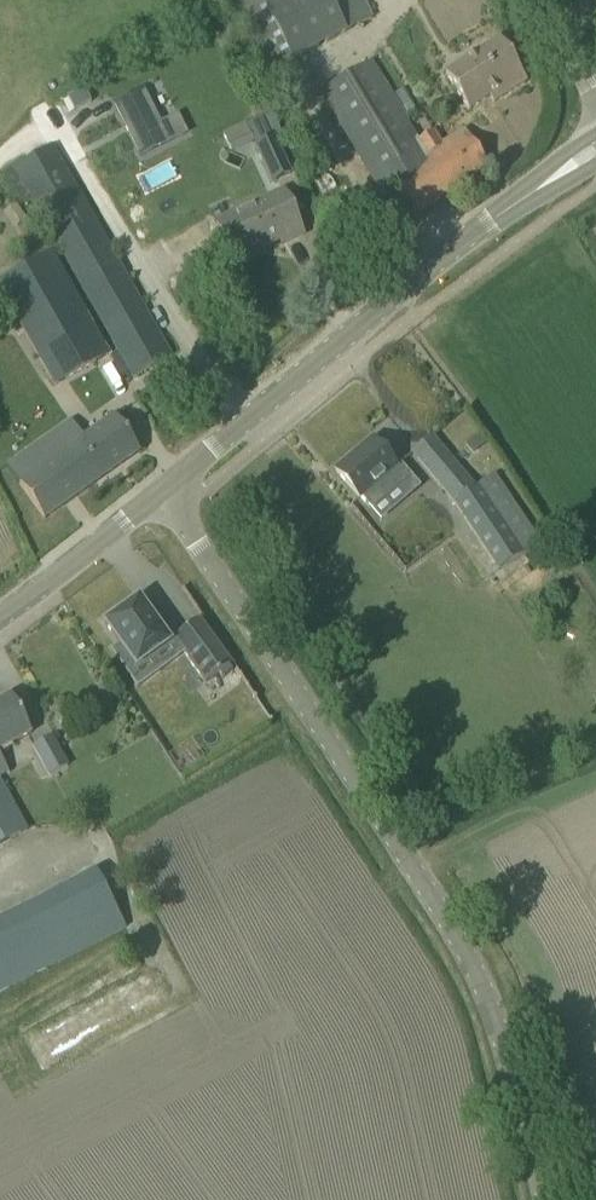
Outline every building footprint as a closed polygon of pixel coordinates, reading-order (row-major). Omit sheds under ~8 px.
[(262,76),(370,18),(362,0),(227,0),(262,76)] [(445,74),(469,111),(499,91),(502,97),(526,82),(499,39),(445,74)] [(370,61),(319,92),(380,192),(387,188),(406,219),(488,169),(465,130),(440,145),(431,131),(417,139),(403,117),(413,111),(401,90),(391,96),(370,61)] [(143,90),(114,104),(141,156),(186,133),(177,116),(160,124),(143,90)] [(272,136),(254,145),(272,183),(290,175),(272,136)] [(12,168),(94,313),(100,324),(102,323),(133,378),(171,356),(51,146),(12,168)] [(283,193),(216,224),(234,261),(280,240),(282,244),(302,235),(283,193)] [(14,205),(3,212),(8,220),(19,213),(14,205)] [(51,386),(108,354),(94,328),(88,317),(50,250),(0,279),(0,296),(51,386)] [(5,464),(30,500),(44,519),(139,452),(113,415),(81,438),(68,419),(5,464)] [(410,453),(452,502),(496,571),(538,544),(494,474),(474,487),(430,436),(410,453)] [(360,498),(371,511),(410,476),(398,462),(393,466),(372,441),(335,472),(359,500),(360,498)] [(157,627),(138,600),(120,613),(117,608),(104,617),(108,622),(105,624),(119,644),(110,651),(127,674),(169,644),(157,627)] [(230,664),(200,621),(173,640),(203,683),(230,664)] [(31,734),(10,696),(0,701),(0,751),(31,734)] [(30,746),(46,777),(67,767),(50,735),(30,746)] [(26,830),(0,783),(0,844),(26,830)] [(123,927),(93,871),(0,919),(0,991),(123,927)]
